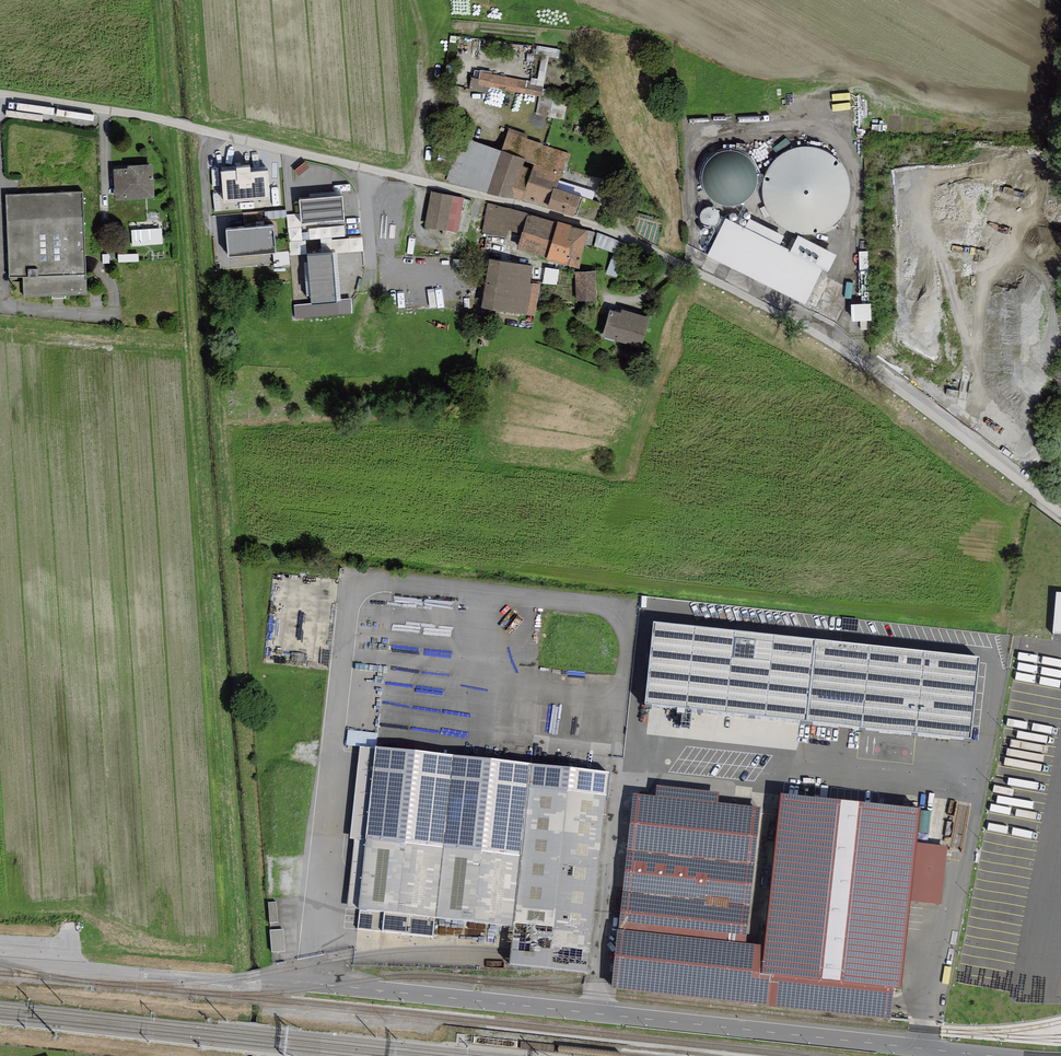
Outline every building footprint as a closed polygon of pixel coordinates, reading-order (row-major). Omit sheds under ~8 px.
[(473,78),(471,77),(468,90),(489,94),(490,87),(541,96),(543,86),(527,83),(527,81),(492,74),(492,72),(481,70),(480,71),(474,70),(473,78)] [(552,106),(552,96),(542,96),(541,106),(552,106)] [(528,135),(508,128),(501,151),(487,194),(513,199),(573,217),(574,215),(580,196),(557,189),(559,180),(569,153),(526,138),(528,135)] [(487,194),(501,151),(463,137),(445,182),(487,194)] [(850,186),(846,172),(838,160),(826,152),(813,148),(799,148),(785,153),(774,162),(767,174),(764,188),(765,202),(771,215),(781,225),(794,231),(808,233),(822,231),(834,224),(844,213),(849,200),(850,186)] [(750,158),(742,152),(733,149),(724,150),(715,153),(708,159),(703,167),(701,176),(702,186),(706,194),(712,201),(721,205),(730,206),(739,205),(748,200),(754,193),(757,184),(758,175),(755,166),(750,158)] [(127,169),(113,170),(115,201),(154,198),(152,165),(127,167),(127,169)] [(237,171),(221,172),(223,203),(270,199),(268,171),(251,172),(251,167),(237,168),(237,171)] [(595,191),(559,180),(557,189),(580,196),(593,200),(595,191)] [(384,203),(397,203),(396,190),(383,190),(384,203)] [(82,191),(9,195),(13,275),(23,274),(24,296),(88,293),(82,191)] [(464,197),(431,192),(425,227),(458,232),(464,197)] [(343,196),(299,199),(301,224),(345,220),(343,196)] [(593,200),(580,196),(574,215),(594,221),(600,203),(593,200)] [(521,233),(528,214),(488,203),(482,232),(506,238),(509,231),(521,233)] [(704,217),(717,219),(720,206),(707,203),(704,217)] [(384,211),(384,222),(395,222),(395,211),(384,211)] [(547,258),(558,223),(528,214),(521,233),(516,249),(547,258)] [(726,219),(707,256),(804,304),(822,268),(828,271),(837,254),(798,235),(790,251),(779,246),(784,237),(749,220),(745,228),(726,219)] [(547,258),(546,260),(579,269),(587,230),(571,227),(572,225),(558,222),(558,223),(547,258)] [(164,225),(133,227),(134,245),(165,244),(164,225)] [(274,226),(226,231),(229,257),(275,253),(274,226)] [(332,252),(307,255),(308,263),(311,296),(311,303),(294,305),(295,319),(352,314),(351,298),(341,299),(335,299),(332,252)] [(337,252),(332,252),(335,299),(341,299),(337,252)] [(489,259),(481,307),(535,316),(540,284),(530,283),(533,267),(489,259)] [(558,284),(561,267),(547,266),(545,282),(558,284)] [(596,272),(575,272),(576,302),(597,301),(596,272)] [(873,315),(873,298),(854,299),(854,316),(873,315)] [(650,317),(622,309),(621,313),(610,310),(602,336),(641,348),(643,343),(650,317)] [(806,722),(817,640),(654,621),(645,703),(806,722)] [(969,740),(978,656),(817,640),(806,722),(969,740)] [(356,838),(368,840),(378,750),(361,748),(352,837),(356,838)] [(611,775),(532,766),(455,758),(378,750),(368,840),(361,908),(360,910),(359,926),(434,934),(436,919),(515,928),(513,948),(512,962),(590,970),(611,775)] [(655,794),(633,792),(618,927),(747,941),(762,806),(718,801),(719,791),(657,784),(655,794)] [(915,842),(921,806),(780,790),(763,943),(760,971),(894,986),(901,986),(909,901),(915,842)] [(361,908),(368,840),(356,838),(349,906),(361,908)] [(947,846),(915,842),(909,901),(940,905),(947,846)] [(760,971),(763,943),(747,941),(618,927),(612,980),(612,987),(891,1017),(894,986),(760,971)] [(286,950),(285,928),(272,928),(273,951),(286,950)]
